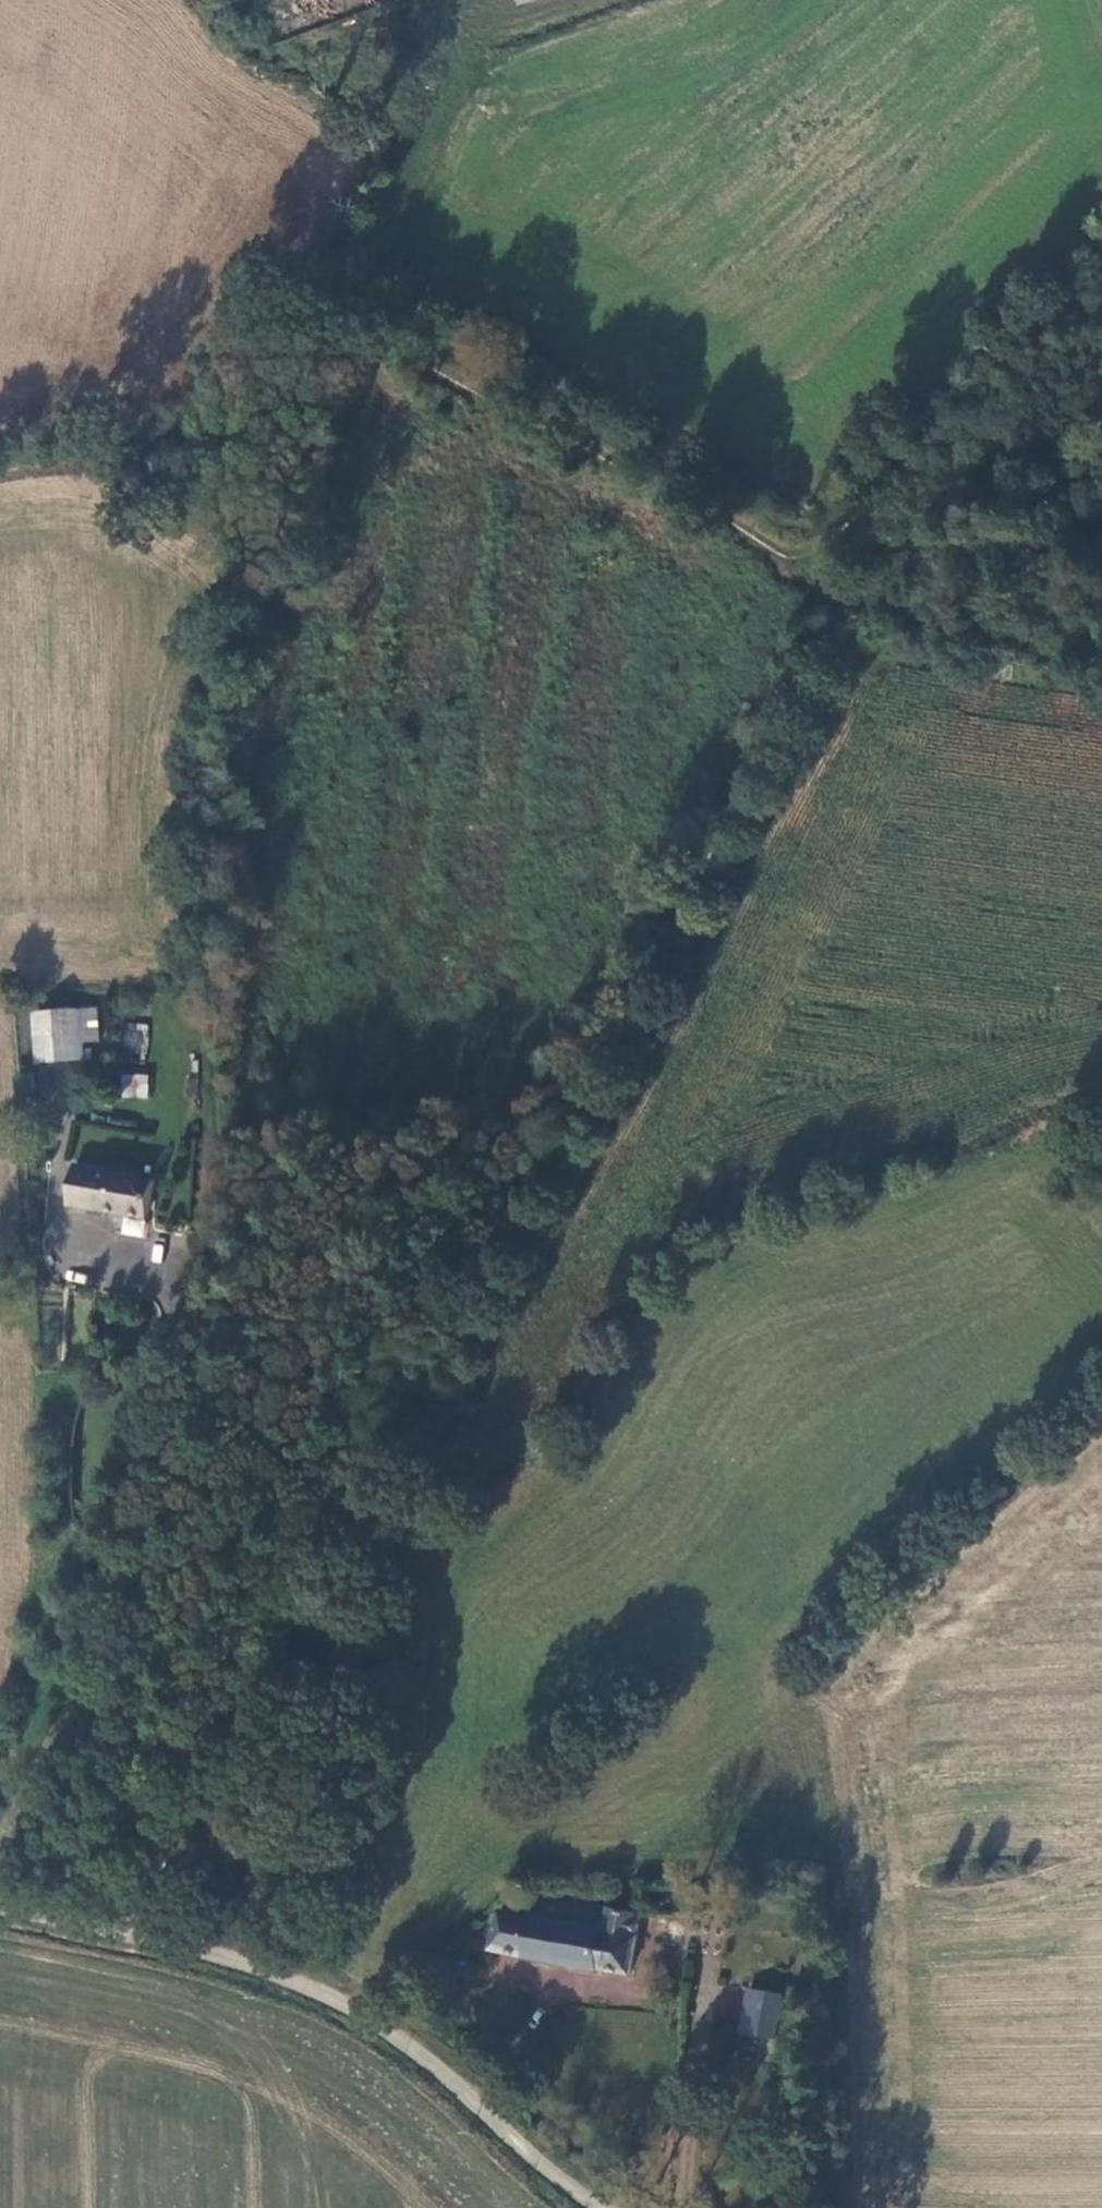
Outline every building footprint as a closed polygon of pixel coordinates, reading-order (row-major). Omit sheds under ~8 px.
[(84,1043),(85,1014),(40,1014),(40,1061),(84,1063),(84,1043)] [(103,1014),(85,1014),(84,1043),(104,1043),(103,1014)] [(145,1055),(148,1023),(126,1021),(123,1053),(145,1055)] [(119,1097),(147,1098),(147,1073),(120,1073),(119,1097)] [(72,1204),(148,1223),(156,1185),(80,1169),(72,1204)] [(643,1911),(528,1891),(524,1913),(491,1907),(485,1946),(598,1966),(599,1961),(631,1968),(643,1911)] [(785,1990),(750,1985),(743,2028),(778,2034),(785,1990)]
